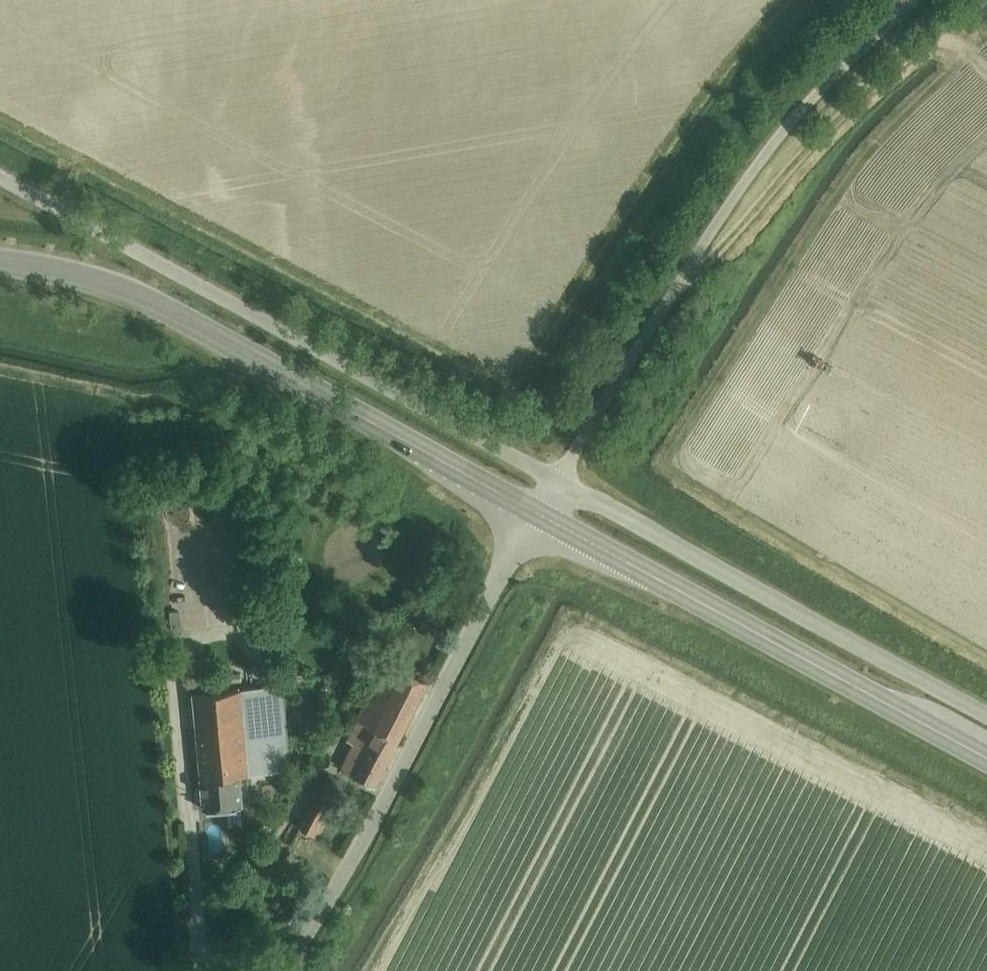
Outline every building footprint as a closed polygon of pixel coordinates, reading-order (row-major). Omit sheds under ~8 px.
[(354,744),(342,768),(353,773),(352,775),(375,788),(428,681),(387,660),(357,719),(358,719),(347,740),(354,744)] [(192,677),(198,747),(287,739),(282,684),(214,690),(213,675),(192,677)] [(342,680),(329,688),(334,697),(347,689),(342,680)] [(198,747),(204,809),(242,806),(239,775),(290,770),(287,739),(198,747)] [(322,750),(314,766),(321,769),(327,766),(331,760),(329,754),(322,750)] [(314,836),(344,783),(328,773),(299,827),(314,836)]
